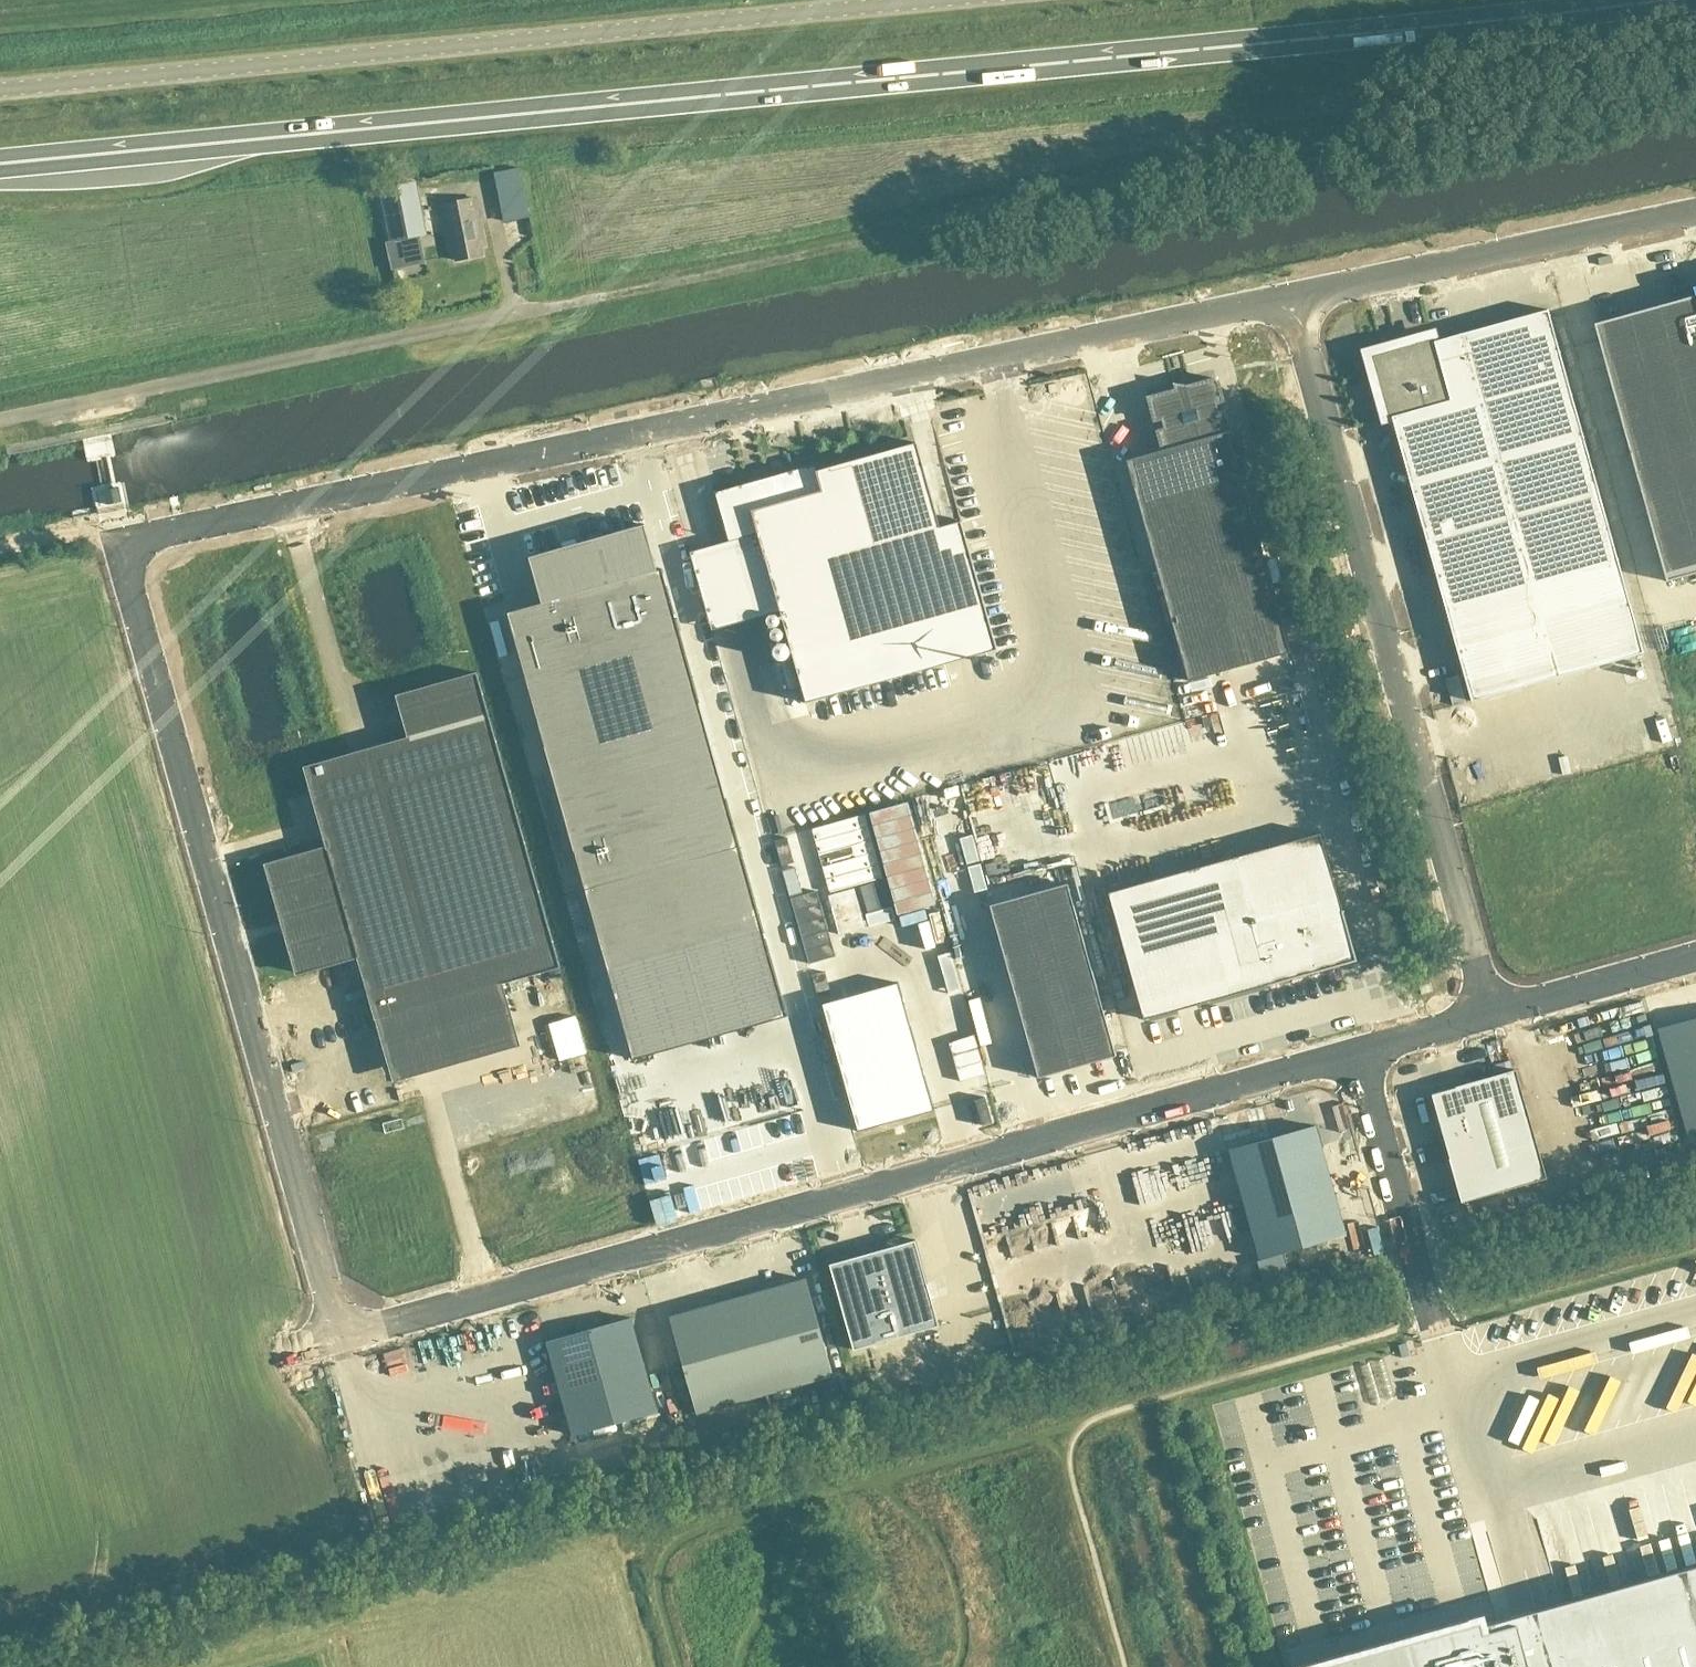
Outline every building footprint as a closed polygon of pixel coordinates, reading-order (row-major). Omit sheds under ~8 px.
[(414,184),(379,191),(390,243),(424,236),(414,184)] [(480,259),(479,253),(484,252),(474,202),(439,209),(449,259),(454,258),(455,264),(480,259)] [(1664,579),(1695,570),(1695,286),(1693,286),(1695,293),(1591,322),(1664,579)] [(1391,419),(1469,702),(1642,654),(1546,312),(1433,342),(1433,339),(1368,357),(1386,420),(1391,419)] [(1221,404),(1215,380),(1187,388),(1189,395),(1176,399),(1174,392),(1147,399),(1153,423),(1160,421),(1163,430),(1160,431),(1166,451),(1125,462),(1187,683),(1288,655),(1287,649),(1227,435),(1230,434),(1224,413),(1217,415),(1214,406),(1221,404)] [(728,546),(757,538),(804,705),(996,652),(960,523),(937,530),(914,445),(816,472),(814,466),(714,494),(728,546)] [(762,934),(660,571),(655,572),(642,527),(576,546),(574,539),(561,543),(563,550),(528,559),(541,604),(505,614),(607,978),(762,934)] [(407,740),(303,769),(326,852),(269,869),(284,922),(286,932),(298,974),(356,958),(374,1021),(558,969),(475,675),(395,698),(407,740)] [(1319,835),(1106,894),(1142,1022),(1355,962),(1319,835)] [(1066,885),(988,907),(1036,1080),(1115,1058),(1066,885)] [(932,1112),(897,985),(821,1006),(856,1133),(932,1112)] [(584,1055),(573,1018),(547,1026),(558,1063),(584,1055)] [(1657,1032),(1687,1140),(1695,1138),(1695,1020),(1657,1032)] [(1545,1180),(1514,1072),(1429,1096),(1460,1204),(1545,1180)] [(1345,1236),(1314,1127),(1227,1152),(1258,1260),(1345,1236)] [(333,1146),(331,1137),(318,1140),(320,1149),(333,1146)] [(937,1328),(913,1242),(828,1266),(852,1352),(937,1328)] [(804,1280),(668,1318),(696,1416),(832,1378),(804,1280)] [(656,1413),(630,1320),(545,1344),(571,1437),(656,1413)] [(1479,1629),(1478,1624),(1326,1666),(1695,1666),(1695,1568),(1479,1629)]
